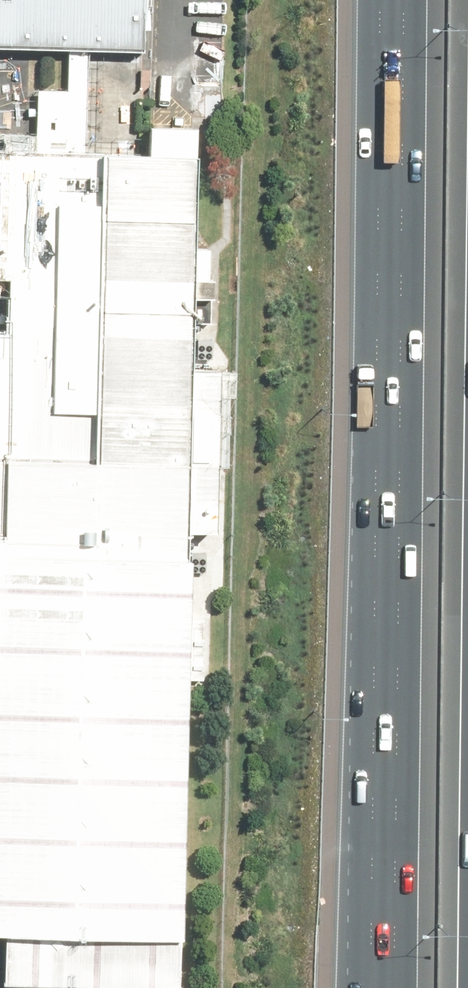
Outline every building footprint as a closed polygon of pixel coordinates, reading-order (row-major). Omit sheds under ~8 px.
[(140,39),(141,0),(0,0),(0,38),(140,39)] [(197,152),(35,150),(0,150),(0,932),(5,932),(5,987),(190,987),(197,152)]
